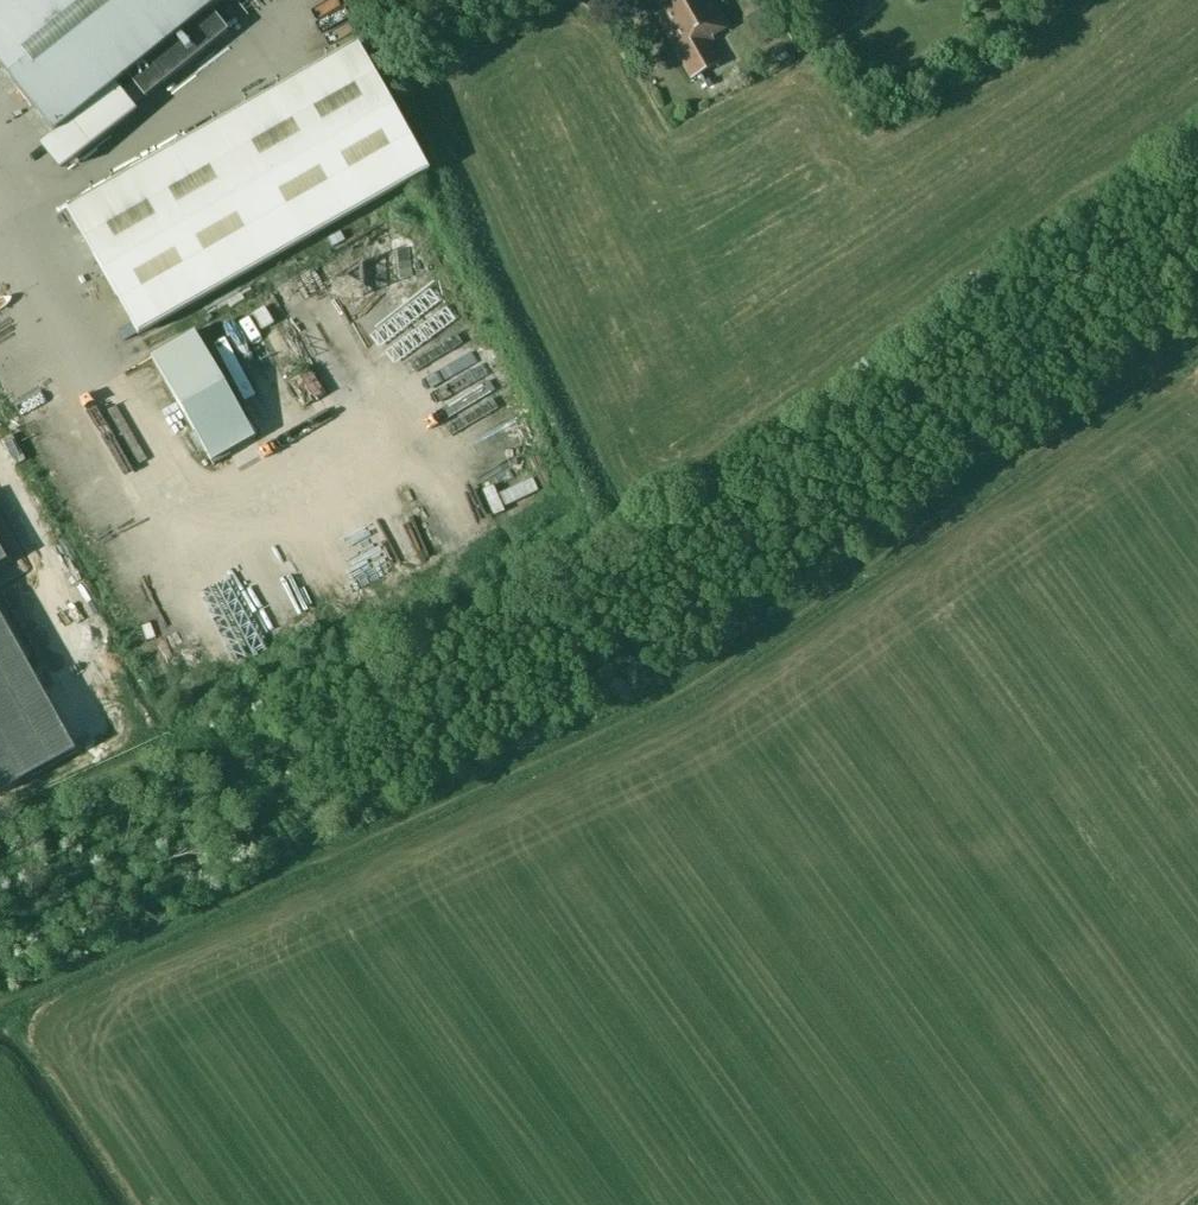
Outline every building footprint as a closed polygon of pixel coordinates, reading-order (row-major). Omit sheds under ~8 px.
[(53,135),(38,147),(58,171),(133,112),(113,87),(127,76),(145,98),(228,31),(211,9),(222,0),(0,0),(0,69),(53,135)] [(691,79),(721,62),(709,42),(714,40),(712,36),(730,26),(715,0),(646,0),(691,79)] [(67,211),(139,337),(430,171),(358,45),(67,211)] [(302,277),(291,283),(301,306),(313,300),(302,277)] [(152,356),(153,356),(151,357),(214,465),(215,465),(214,463),(230,454),(229,452),(255,437),(254,435),(194,331),(152,356)] [(312,366),(300,372),(313,400),(325,394),(312,366)] [(75,751),(0,616),(0,792),(75,751)]
